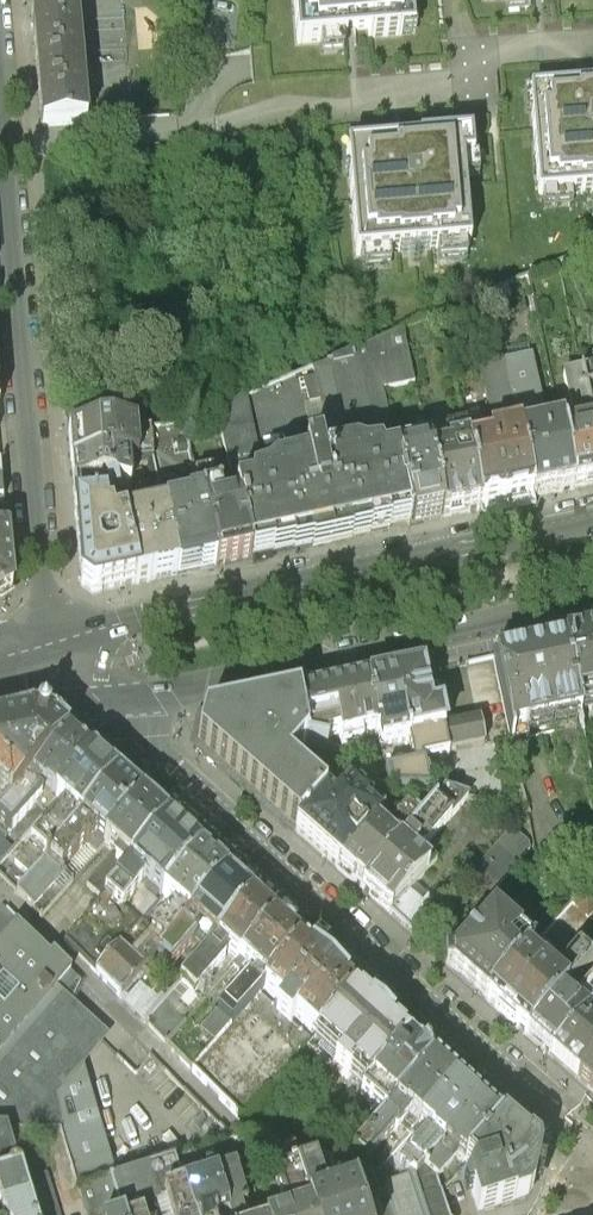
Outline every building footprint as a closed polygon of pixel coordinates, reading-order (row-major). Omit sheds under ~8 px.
[(42,123),(85,119),(75,0),(32,0),(34,20),(36,50),(42,123)] [(166,0),(137,0),(139,40),(168,40),(166,0)] [(305,44),(417,31),(414,0),(300,0),(305,44)] [(532,88),(542,192),(592,187),(592,82),(532,88)] [(466,136),(349,146),(358,258),(475,249),(466,136)] [(217,408),(238,497),(280,487),(279,477),(359,460),(360,469),(399,459),(383,391),(416,382),(406,330),(314,368),(315,377),(309,384),(312,404),(323,404),(331,438),(317,441),(319,448),(263,463),(248,397),(217,408)] [(531,362),(506,365),(521,434),(534,497),(570,490),(576,488),(566,441),(564,431),(546,433),(531,362)] [(496,428),(506,436),(521,434),(506,365),(483,370),(496,428)] [(583,374),(592,424),(592,372),(583,374)] [(566,441),(576,488),(592,485),(592,424),(583,374),(568,376),(570,393),(576,416),(577,427),(581,429),(584,436),(566,441)] [(69,406),(71,431),(98,429),(97,403),(69,406)] [(98,429),(71,431),(71,439),(73,464),(127,459),(153,457),(151,424),(98,429)] [(488,427),(466,431),(483,509),(527,499),(534,497),(521,434),(506,436),(504,441),(491,443),(488,427)] [(451,457),(433,459),(445,517),(477,510),(483,509),(466,431),(447,435),(451,457)] [(432,452),(399,459),(413,524),(430,520),(445,517),(433,459),(432,452)] [(127,459),(73,464),(75,487),(116,485),(129,485),(127,459)] [(240,508),(251,559),(311,547),(347,539),(413,524),(399,459),(360,469),(359,460),(279,477),(280,487),(238,497),(240,508)] [(199,488),(217,567),(224,565),(251,559),(240,508),(219,514),(218,505),(222,500),(216,470),(197,477),(199,488)] [(162,500),(177,575),(183,574),(212,568),(217,567),(199,488),(186,492),(174,484),(160,487),(162,500)] [(116,485),(75,487),(83,581),(88,588),(95,593),(131,585),(136,584),(123,521),(116,485)] [(143,520),(123,521),(136,584),(142,583),(177,575),(162,500),(140,506),(143,520)] [(2,600),(11,594),(6,538),(0,539),(0,601),(2,600)] [(566,640),(579,702),(592,699),(592,634),(566,640)] [(579,702),(566,640),(509,652),(496,655),(513,734),(583,717),(579,702)] [(433,710),(426,670),(412,673),(370,682),(382,744),(393,789),(433,789),(425,760),(486,745),(480,718),(447,725),(443,708),(433,710)] [(382,744),(370,682),(335,689),(300,696),(310,739),(327,744),(327,736),(340,734),(343,747),(351,749),(382,744)] [(310,739),(300,696),(293,698),(206,717),(202,729),(199,742),(279,811),(298,828),(327,795),(291,763),(310,739)] [(9,801),(66,736),(60,730),(50,722),(34,718),(0,725),(0,793),(9,801)] [(91,758),(86,754),(69,739),(66,736),(9,801),(0,811),(0,822),(10,831),(40,798),(41,794),(36,790),(41,785),(55,798),(91,758)] [(91,758),(55,798),(65,807),(31,845),(46,858),(46,857),(115,779),(112,776),(98,764),(91,758)] [(87,841),(96,850),(105,841),(140,801),(118,782),(115,779),(46,857),(61,870),(62,869),(87,841)] [(40,798),(10,831),(19,839),(55,798),(41,785),(36,790),(41,794),(40,798)] [(420,818),(363,886),(366,890),(392,912),(417,883),(440,856),(427,846),(470,795),(447,789),(420,818)] [(339,806),(327,795),(298,828),(333,859),(341,866),(380,818),(353,790),(339,806)] [(9,801),(0,793),(0,811),(9,801)] [(19,839),(0,860),(0,872),(17,889),(46,858),(31,845),(65,807),(55,798),(19,839)] [(118,856),(116,858),(115,860),(125,869),(165,823),(160,819),(140,801),(105,841),(120,854),(118,856)] [(380,818),(341,866),(357,881),(363,886),(420,818),(409,805),(393,824),(380,818)] [(125,869),(106,890),(122,904),(123,903),(145,878),(148,881),(144,885),(156,895),(160,890),(163,894),(199,853),(168,826),(165,823),(125,869)] [(513,826),(463,883),(491,897),(534,844),(513,826)] [(96,969),(120,993),(141,968),(224,875),(220,872),(201,855),(199,853),(163,894),(179,907),(176,910),(170,910),(154,928),(142,917),(140,919),(96,969)] [(86,882),(102,895),(106,890),(125,869),(115,860),(116,858),(111,854),(86,882)] [(41,913),(72,877),(62,869),(61,870),(46,857),(46,858),(17,889),(41,913)] [(224,875),(141,968),(156,981),(157,980),(195,937),(195,934),(193,932),(199,926),(215,941),(251,900),(232,882),(224,875)] [(417,883),(392,912),(418,934),(443,906),(417,883)] [(64,937),(96,969),(140,919),(123,903),(122,904),(106,890),(102,895),(64,937)] [(180,979),(194,992),(225,958),(224,955),(222,952),(226,948),(239,960),(274,920),(270,916),(251,900),(215,941),(180,979)] [(0,905),(0,944),(21,919),(3,901),(0,905)] [(461,946),(449,961),(490,994),(531,946),(510,928),(515,922),(498,907),(461,946)] [(0,944),(0,1129),(6,1129),(61,1128),(79,1190),(111,1179),(118,1177),(83,1062),(106,1035),(69,1004),(77,987),(81,978),(21,919),(0,944)] [(263,987),(301,944),(277,923),(274,920),(239,960),(234,967),(246,978),(216,1011),(231,1023),(259,992),(263,987)] [(490,994),(527,1026),(531,1030),(586,965),(592,957),(592,940),(588,935),(572,954),(547,930),(531,946),(490,994)] [(301,944),(263,987),(281,1003),(278,1008),(276,1009),(289,1022),(290,1021),(295,1015),(316,1034),(354,991),(317,959),(301,944)] [(531,1030),(553,1049),(555,1051),(592,1008),(592,968),(586,965),(531,1030)] [(120,993),(146,1019),(163,999),(170,992),(157,980),(156,981),(141,968),(120,993)] [(354,991),(316,1034),(339,1054),(332,1062),(348,1075),(354,1068),(370,1082),(408,1038),(372,1008),(354,991)] [(193,1065),(243,1116),(311,1040),(290,1021),(289,1022),(276,1009),(278,1008),(259,992),(231,1023),(193,1065)] [(146,1019),(167,1041),(184,1021),(163,999),(146,1019)] [(555,1051),(559,1054),(582,1075),(592,1061),(592,1008),(555,1051)] [(361,1092),(384,1113),(432,1060),(411,1041),(408,1038),(370,1082),(361,1092)] [(402,1123),(411,1131),(455,1080),(436,1064),(432,1060),(384,1113),(342,1159),(346,1171),(348,1178),(393,1129),(397,1129),(402,1123)] [(582,1075),(592,1085),(592,1061),(582,1075)] [(398,1159),(414,1173),(479,1101),(474,1097),(455,1080),(411,1131),(421,1140),(418,1144),(415,1143),(412,1143),(398,1159)] [(427,1214),(449,1214),(436,1177),(456,1154),(464,1162),(501,1121),(482,1103),(479,1101),(414,1173),(413,1175),(427,1214)] [(284,1146),(259,1120),(241,1139),(276,1174),(295,1168),(305,1157),(289,1141),(284,1146)] [(469,1188),(478,1212),(528,1196),(537,1153),(501,1121),(464,1162),(472,1169),(466,1179),(469,1188)] [(0,1131),(0,1178),(19,1172),(6,1129),(0,1131)] [(295,1168),(310,1214),(360,1214),(352,1191),(348,1178),(346,1171),(317,1181),(308,1152),(305,1157),(295,1168)] [(111,1179),(122,1214),(153,1205),(157,1214),(171,1214),(163,1191),(182,1185),(174,1158),(118,1177),(111,1179)] [(295,1168),(276,1174),(274,1174),(287,1214),(310,1214),(295,1168)] [(214,1175),(226,1214),(240,1214),(239,1210),(245,1208),(233,1169),(214,1175)] [(19,1172),(0,1178),(0,1207),(3,1214),(32,1214),(19,1172)] [(182,1185),(191,1214),(226,1214),(214,1175),(182,1185)] [(384,1184),(383,1181),(352,1191),(360,1214),(427,1214),(413,1175),(384,1184)] [(87,1214),(122,1214),(111,1179),(79,1190),(87,1214)] [(163,1191),(171,1214),(191,1214),(182,1185),(163,1191)] [(153,1205),(122,1214),(157,1214),(153,1205)]
